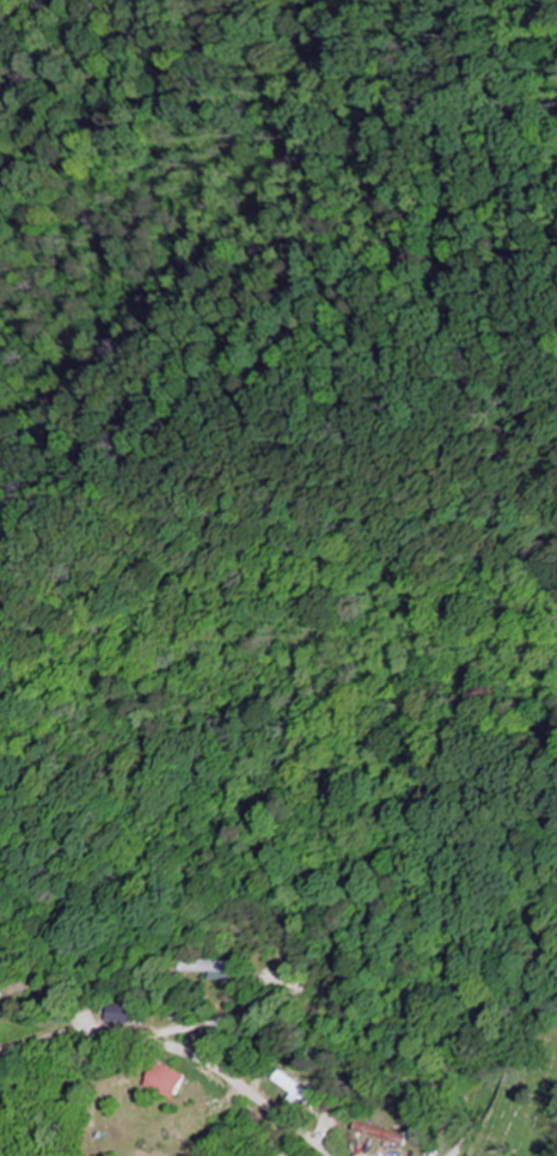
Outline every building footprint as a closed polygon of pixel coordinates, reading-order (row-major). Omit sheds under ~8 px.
[(213,981),(239,981),(238,960),(186,961),(187,973),(213,972),(213,981)] [(107,1022),(132,1023),(133,1005),(107,1005),(107,1022)] [(185,1074),(155,1063),(146,1088),(176,1099),(185,1074)]
